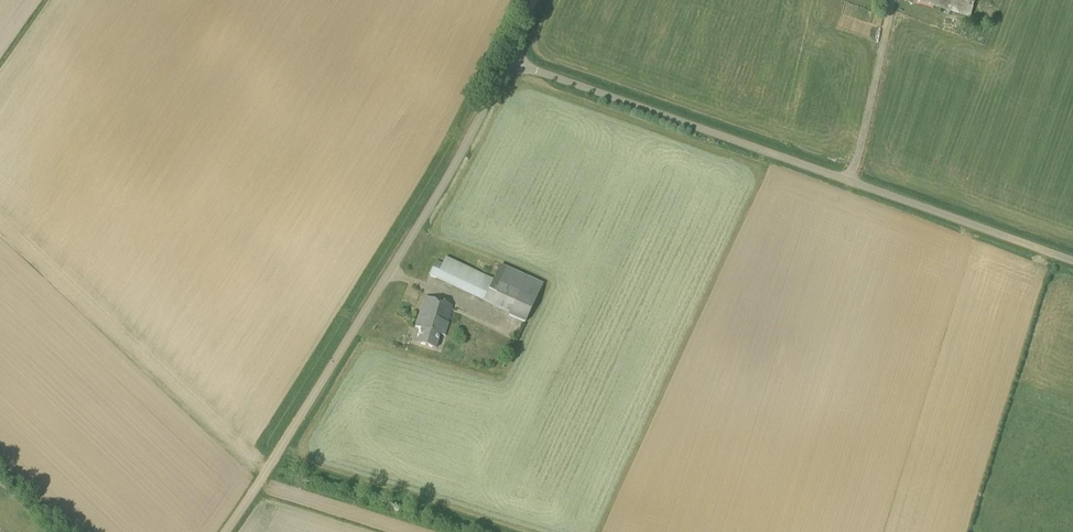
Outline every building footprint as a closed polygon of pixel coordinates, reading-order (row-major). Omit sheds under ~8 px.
[(975,0),(918,0),(918,1),(970,17),(975,0)] [(494,280),(445,257),(442,264),(435,261),(429,276),(509,312),(508,315),(525,323),(543,284),(500,265),(494,280)] [(444,336),(448,323),(447,323),(452,306),(425,298),(416,327),(422,329),(417,343),(435,349),(439,335),(444,336)]
